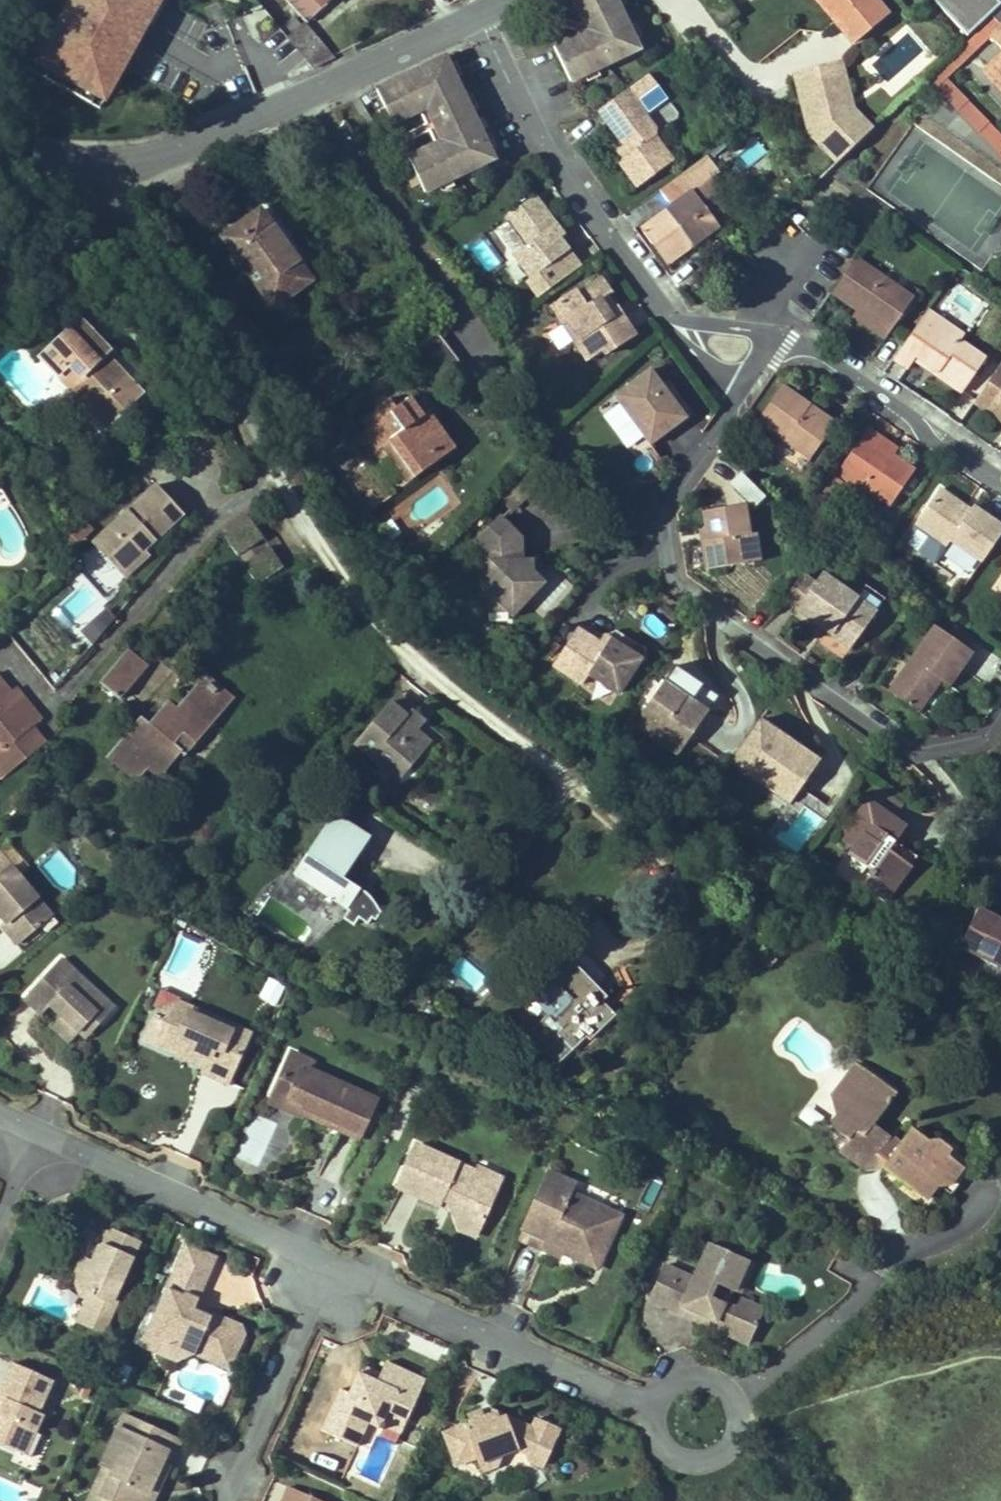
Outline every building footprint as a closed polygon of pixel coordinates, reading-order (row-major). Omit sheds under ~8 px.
[(32,69),(108,104),(157,0),(64,0),(32,69)] [(329,0),(285,0),(304,24),(329,0)] [(585,25),(596,29),(592,39),(581,35),(554,47),(570,83),(639,50),(616,0),(573,0),(585,25)] [(820,3),(835,21),(860,0),(823,0),(820,3)] [(886,15),(873,0),(860,0),(835,21),(853,42),(886,15)] [(935,2),(967,36),(990,14),(1000,26),(1000,0),(937,0),(935,2)] [(967,36),(924,77),(1000,158),(1000,135),(947,78),(990,37),(1000,27),(1000,26),(990,14),(967,36)] [(334,59),(304,24),(287,38),(313,69),(334,59)] [(596,29),(585,25),(581,35),(592,39),(596,29)] [(990,37),(1000,49),(1000,27),(990,37)] [(983,70),(1000,90),(1000,53),(983,70)] [(445,57),(376,90),(393,124),(420,111),(423,100),(433,104),(430,115),(439,135),(450,138),(447,148),(435,144),(409,157),(425,192),(494,160),(445,57)] [(872,130),(854,110),(841,60),(835,62),(846,105),(838,107),(840,117),(862,140),(872,130)] [(846,105),(835,62),(794,72),(809,134),(837,163),(862,140),(840,117),(838,107),(846,105)] [(626,90),(599,110),(627,147),(619,153),(623,158),(619,162),(638,188),(673,162),(654,137),(656,129),(626,90)] [(423,100),(420,111),(435,144),(447,148),(450,138),(439,135),(430,115),(433,104),(423,100)] [(653,109),(663,125),(679,115),(669,100),(653,109)] [(717,169),(707,155),(703,158),(713,172),(717,169)] [(703,158),(659,190),(672,207),(641,229),(667,264),(718,226),(716,224),(726,204),(708,179),(715,174),(713,172),(703,158)] [(559,237),(552,228),(556,226),(535,196),(506,217),(526,246),(514,255),(531,278),(526,281),(538,298),(580,267),(559,237)] [(261,210),(224,237),(275,306),(312,279),(261,210)] [(563,235),(556,226),(552,228),(559,237),(563,235)] [(913,298),(856,257),(831,292),(850,306),(846,312),(885,340),(913,298)] [(602,279),(591,285),(609,313),(613,309),(619,305),(602,279)] [(576,291),(551,308),(562,325),(568,320),(581,340),(574,344),(585,360),(601,350),(605,355),(635,335),(619,311),(613,309),(609,313),(591,285),(578,294),(576,291)] [(927,311),(895,358),(908,368),(914,360),(917,356),(938,371),(936,375),(962,393),(985,359),(959,341),(941,329),(945,324),(927,311)] [(581,340),(568,320),(562,325),(574,344),(581,340)] [(81,322),(41,358),(58,376),(69,365),(90,387),(79,398),(106,427),(141,393),(105,355),(109,351),(81,322)] [(963,335),(945,324),(941,329),(959,341),(963,335)] [(938,371),(917,356),(914,360),(936,375),(938,371)] [(973,403),(987,413),(991,407),(1000,414),(1000,364),(973,403)] [(90,387),(69,365),(58,376),(79,398),(90,387)] [(651,369),(614,396),(650,445),(686,418),(662,385),(651,369)] [(692,414),(668,381),(662,385),(686,418),(692,414)] [(783,386),(757,421),(810,459),(835,424),(783,386)] [(456,448),(429,411),(423,416),(411,398),(396,408),(390,398),(375,409),(382,419),(367,430),(380,449),(389,442),(415,478),(456,448)] [(991,407),(987,413),(1000,422),(1000,414),(991,407)] [(867,429),(823,492),(837,501),(847,486),(860,495),(864,489),(890,506),(915,471),(893,456),(876,444),(881,438),(867,429)] [(897,449),(881,438),(876,444),(893,456),(897,449)] [(741,471),(729,481),(750,508),(763,497),(741,471)] [(143,550),(183,513),(157,485),(93,544),(116,569),(140,547),(143,550)] [(1000,535),(1000,526),(973,507),(970,511),(968,514),(961,509),(963,506),(939,489),(914,526),(945,549),(951,540),(982,562),(1000,535)] [(701,542),(706,570),(760,561),(756,534),(750,535),(745,505),(703,512),(706,529),(708,541),(701,542)] [(264,539),(250,517),(223,536),(238,557),(264,539)] [(500,519),(479,540),(481,610),(507,611),(512,615),(521,606),(521,586),(531,575),(531,562),(520,562),(515,563),(514,555),(520,554),(520,539),(500,519)] [(82,524),(68,537),(74,548),(91,533),(82,524)] [(699,530),(701,542),(708,541),(706,529),(699,530)] [(284,567),(270,546),(243,564),(257,586),(284,567)] [(124,578),(148,556),(143,550),(140,547),(116,569),(124,578)] [(412,563),(404,554),(390,565),(398,574),(412,563)] [(802,574),(783,600),(817,625),(820,620),(827,626),(824,630),(850,648),(875,613),(855,599),(822,574),(815,584),(802,574)] [(521,606),(542,583),(531,575),(521,586),(521,606)] [(544,613),(565,586),(552,577),(531,603),(544,613)] [(865,585),(855,599),(875,613),(885,599),(865,585)] [(103,608),(79,630),(90,642),(115,621),(103,608)] [(820,620),(817,625),(824,630),(827,626),(820,620)] [(948,636),(935,626),(889,692),(918,712),(940,681),(948,686),(972,653),(967,649),(948,636)] [(577,629),(553,665),(583,684),(589,674),(619,693),(640,660),(603,636),(590,627),(585,634),(577,629)] [(954,627),(948,636),(967,649),(973,640),(954,627)] [(616,631),(603,636),(640,660),(647,664),(646,650),(616,631)] [(125,704),(151,673),(125,652),(99,683),(125,704)] [(713,705),(669,674),(665,681),(709,711),(713,705)] [(141,719),(111,754),(139,778),(146,769),(152,763),(163,772),(181,752),(172,745),(181,734),(194,745),(230,702),(203,679),(176,711),(167,704),(155,718),(149,726),(141,719)] [(45,744),(32,728),(40,721),(30,708),(23,714),(18,708),(21,706),(0,681),(0,781),(45,744)] [(678,755),(709,711),(665,681),(634,724),(678,755)] [(398,693),(390,702),(407,717),(404,721),(431,744),(438,750),(447,740),(412,711),(415,708),(398,693)] [(390,702),(354,744),(391,775),(404,760),(411,766),(431,744),(404,721),(407,717),(390,702)] [(147,711),(141,719),(149,726),(155,718),(147,711)] [(819,761),(760,720),(731,761),(790,803),(819,761)] [(163,772),(152,763),(146,769),(158,779),(163,772)] [(903,807),(877,788),(868,801),(894,820),(903,807)] [(738,805),(730,800),(721,813),(729,818),(738,805)] [(895,841),(905,828),(894,820),(868,801),(840,839),(854,849),(849,855),(863,865),(853,879),(885,902),(910,866),(889,851),(895,841)] [(341,878),(369,836),(335,814),(295,876),(327,897),(325,900),(331,904),(333,901),(348,911),(343,918),(354,926),(359,918),(368,924),(372,918),(375,921),(381,913),(373,901),(366,893),(358,887),(357,888),(341,878)] [(917,857),(895,841),(889,851),(910,866),(917,857)] [(0,854),(0,915),(7,923),(2,927),(17,944),(52,915),(0,854)] [(978,909),(959,948),(1000,969),(1000,920),(978,909)] [(606,997),(596,987),(594,989),(572,967),(575,964),(581,958),(565,941),(522,982),(537,998),(535,1002),(548,1015),(532,1031),(545,1045),(541,1049),(556,1065),(585,1037),(589,1040),(614,1016),(601,1002),(606,997)] [(769,967),(777,959),(769,952),(761,960),(769,967)] [(474,989),(485,976),(458,954),(447,968),(474,989)] [(114,1008),(61,959),(24,999),(42,1015),(50,1006),(55,1000),(67,1011),(62,1017),(79,1033),(92,1019),(98,1025),(114,1008)] [(596,987),(575,964),(572,967),(594,989),(596,987)] [(256,995),(273,1005),(284,987),(267,977),(256,995)] [(67,1011),(55,1000),(50,1006),(62,1017),(67,1011)] [(227,1083),(249,1034),(214,1018),(212,1023),(189,1012),(191,1008),(179,1002),(159,1010),(151,1027),(158,1047),(169,1052),(175,1050),(186,1055),(184,1060),(204,1069),(203,1071),(227,1083)] [(79,1033),(62,1017),(53,1027),(70,1043),(79,1033)] [(86,1039),(98,1025),(92,1019),(79,1033),(86,1039)] [(158,1047),(151,1027),(145,1041),(158,1047)] [(292,1052),(286,1065),(307,1074),(309,1069),(313,1062),(292,1052)] [(896,1094),(857,1064),(833,1096),(846,1106),(838,1116),(830,1126),(848,1139),(840,1149),(867,1169),(877,1156),(886,1163),(882,1168),(925,1200),(941,1178),(949,1184),(962,1167),(945,1154),(950,1148),(939,1139),(927,1141),(912,1129),(900,1145),(880,1130),(877,1134),(869,1128),(896,1094)] [(307,1074),(286,1065),(274,1091),(304,1104),(303,1107),(360,1134),(376,1100),(309,1069),(307,1074)] [(358,1139),(360,1134),(303,1107),(304,1104),(274,1091),(269,1103),(299,1116),(300,1112),(358,1139)] [(838,1116),(846,1106),(833,1096),(838,1116)] [(256,1173),(277,1123),(249,1112),(228,1162),(256,1173)] [(475,1171),(415,1144),(396,1187),(439,1205),(442,1198),(449,1201),(459,1228),(483,1221),(496,1191),(480,1184),(475,1171)] [(882,1168),(886,1163),(877,1156),(867,1169),(882,1168)] [(496,1191),(502,1177),(477,1166),(475,1171),(480,1184),(496,1191)] [(549,1172),(523,1229),(547,1239),(543,1250),(559,1257),(561,1253),(568,1237),(579,1242),(576,1249),(601,1260),(621,1216),(569,1193),(573,1184),(549,1172)] [(476,1236),(483,1221),(459,1228),(460,1230),(476,1236)] [(547,1239),(523,1229),(518,1238),(543,1250),(547,1239)] [(117,1253),(125,1237),(113,1232),(106,1247),(117,1253)] [(139,1243),(125,1237),(117,1253),(106,1247),(104,1246),(99,1248),(92,1263),(88,1262),(80,1278),(85,1291),(96,1296),(84,1324),(103,1332),(116,1303),(113,1301),(139,1243)] [(601,1260),(576,1249),(579,1242),(568,1237),(561,1253),(597,1269),(601,1260)] [(694,1279),(664,1265),(648,1299),(679,1313),(683,1307),(698,1314),(695,1320),(748,1344),(763,1310),(740,1300),(736,1309),(707,1296),(713,1282),(734,1292),(747,1262),(710,1244),(694,1279)] [(85,1291),(80,1278),(88,1262),(81,1259),(73,1277),(80,1296),(88,1299),(78,1321),(84,1324),(96,1296),(85,1291)] [(740,1293),(753,1264),(747,1262),(734,1292),(740,1293)] [(155,1315),(141,1345),(174,1361),(193,1354),(229,1369),(245,1335),(242,1327),(212,1314),(210,1318),(193,1311),(195,1307),(206,1283),(175,1269),(161,1302),(164,1310),(161,1318),(155,1315)] [(212,1314),(195,1307),(193,1311),(210,1318),(212,1314)] [(695,1320),(698,1314),(683,1307),(679,1313),(695,1320)] [(124,1383),(131,1369),(116,1362),(110,1377),(124,1383)] [(350,1393),(341,1389),(322,1430),(357,1446),(368,1423),(379,1428),(381,1424),(387,1411),(407,1420),(426,1380),(386,1362),(381,1375),(378,1381),(364,1375),(359,1372),(350,1393)] [(0,1391),(0,1397),(6,1400),(2,1409),(0,1410),(0,1444),(31,1457),(41,1435),(36,1432),(43,1415),(38,1412),(52,1380),(13,1363),(0,1391)] [(381,1375),(367,1368),(364,1375),(378,1381),(381,1375)] [(234,1378),(237,1372),(229,1369),(227,1375),(234,1378)] [(484,1418),(497,1414),(487,1410),(477,1414),(481,1415),(484,1418)] [(401,1434),(407,1420),(387,1411),(381,1424),(401,1434)] [(125,1414),(104,1461),(106,1462),(115,1466),(101,1498),(106,1500),(152,1500),(155,1495),(148,1492),(152,1483),(159,1486),(169,1465),(162,1462),(173,1437),(125,1414)] [(466,1426),(445,1434),(456,1465),(476,1474),(496,1466),(501,1455),(516,1449),(527,1454),(530,1462),(542,1466),(559,1429),(537,1419),(532,1429),(506,1417),(499,1420),(497,1414),(484,1418),(481,1415),(477,1414),(473,1415),(470,1418),(470,1423),(471,1426),(467,1428),(466,1426)] [(169,1465),(180,1440),(173,1437),(162,1462),(169,1465)] [(101,1498),(115,1466),(106,1462),(88,1500),(106,1500),(101,1498)] [(155,1495),(159,1486),(152,1483),(148,1492),(155,1495)] [(306,1494),(289,1487),(283,1500),(303,1500),(306,1494)]
